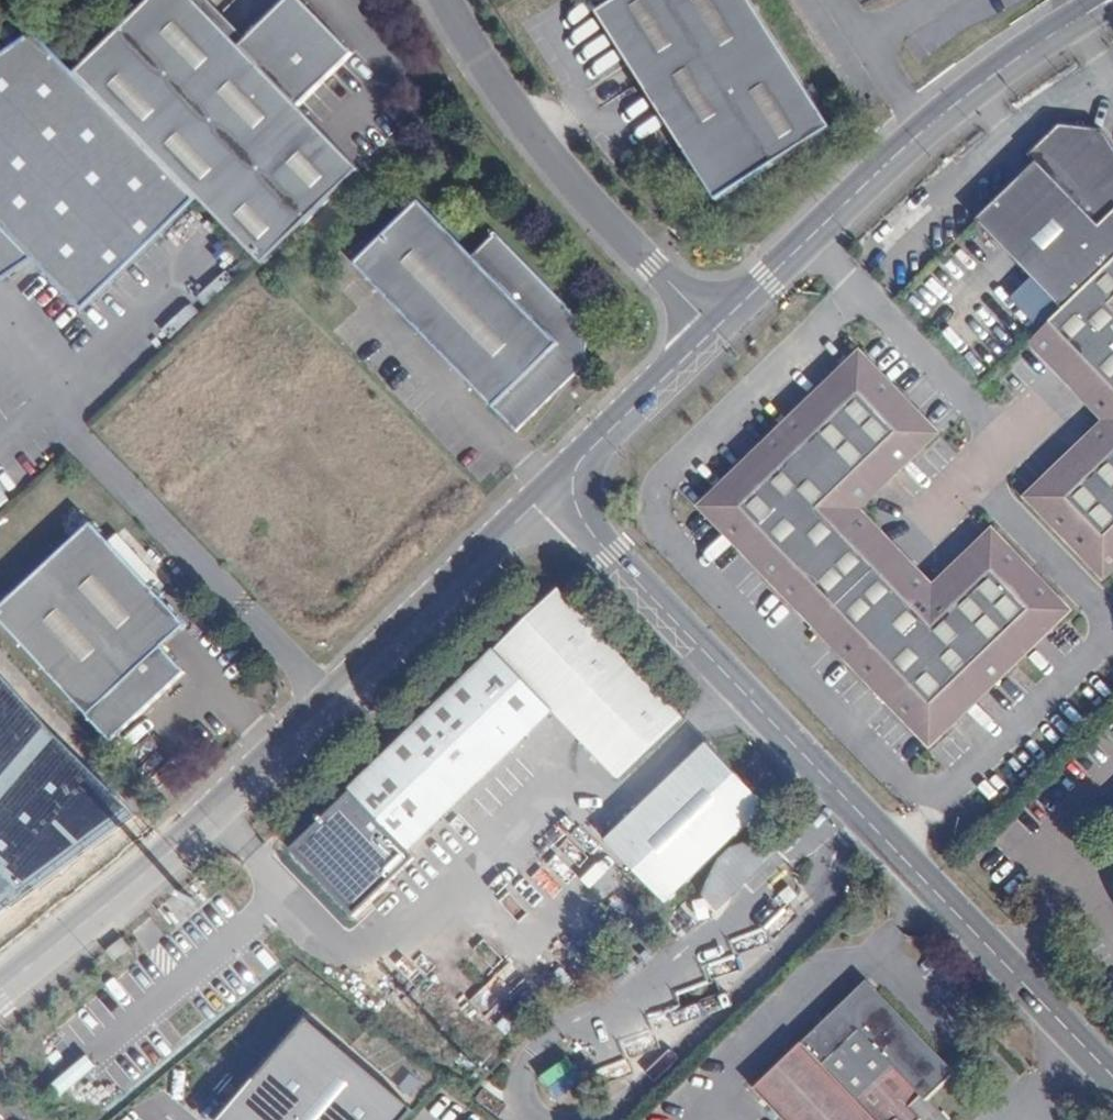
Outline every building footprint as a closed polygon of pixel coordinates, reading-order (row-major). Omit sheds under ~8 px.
[(81,72),(202,197),(266,264),(362,169),(301,107),(356,54),(303,0),(290,0),(242,47),(196,0),(155,0),(81,72)] [(599,19),(645,95),(716,204),(831,132),(747,0),(629,0),(599,19)] [(0,60),(0,283),(36,258),(86,310),(202,197),(81,72),(42,32),(0,60)] [(1112,262),(1112,151),(1100,130),(1060,129),(1030,159),(1036,166),(977,223),(1031,281),(1061,312),(1112,262)] [(421,204),(356,266),(519,434),(590,365),(590,328),(499,235),(474,258),(421,204)] [(675,220),(668,226),(682,241),(688,235),(675,220)] [(226,245),(200,273),(210,282),(197,296),(207,305),(246,264),(226,245)] [(1061,312),(1040,332),(1028,344),(1104,423),(1027,499),(1100,577),(1112,565),(1112,262),(1061,312)] [(1061,312),(1031,281),(1010,300),(1040,332),(1061,312)] [(859,356),(701,508),(927,744),(1067,611),(990,533),(931,589),(856,512),(935,436),(859,356)] [(0,609),(0,622),(111,741),(173,685),(174,660),(163,647),(186,626),(91,525),(0,609)] [(553,713),(616,779),(680,718),(560,591),(350,790),(352,791),(407,850),(553,713)] [(186,673),(174,660),(173,685),(186,673)] [(138,816),(55,735),(0,673),(0,919),(138,816)] [(765,809),(705,745),(601,842),(662,907),(705,865),(765,809)] [(416,859),(407,850),(352,791),(290,850),(355,918),(416,859)] [(743,860),(770,852),(759,841),(733,849),(720,859),(707,896),(708,897),(724,889),(734,867),(743,860)] [(772,855),(770,852),(743,860),(734,867),(724,889),(708,897),(717,907),(772,855)] [(129,947),(121,937),(105,950),(113,960),(129,947)] [(868,996),(860,989),(755,1086),(787,1119),(895,1119),(898,1117),(901,1119),(918,1119),(921,1117),(911,1105),(921,1095),(924,1098),(953,1070),(878,989),(876,989),(868,996)] [(228,1119),(410,1119),(420,1108),(315,1018),(228,1119)] [(69,1076),(90,1111),(101,1105),(80,1069),(69,1076)]
